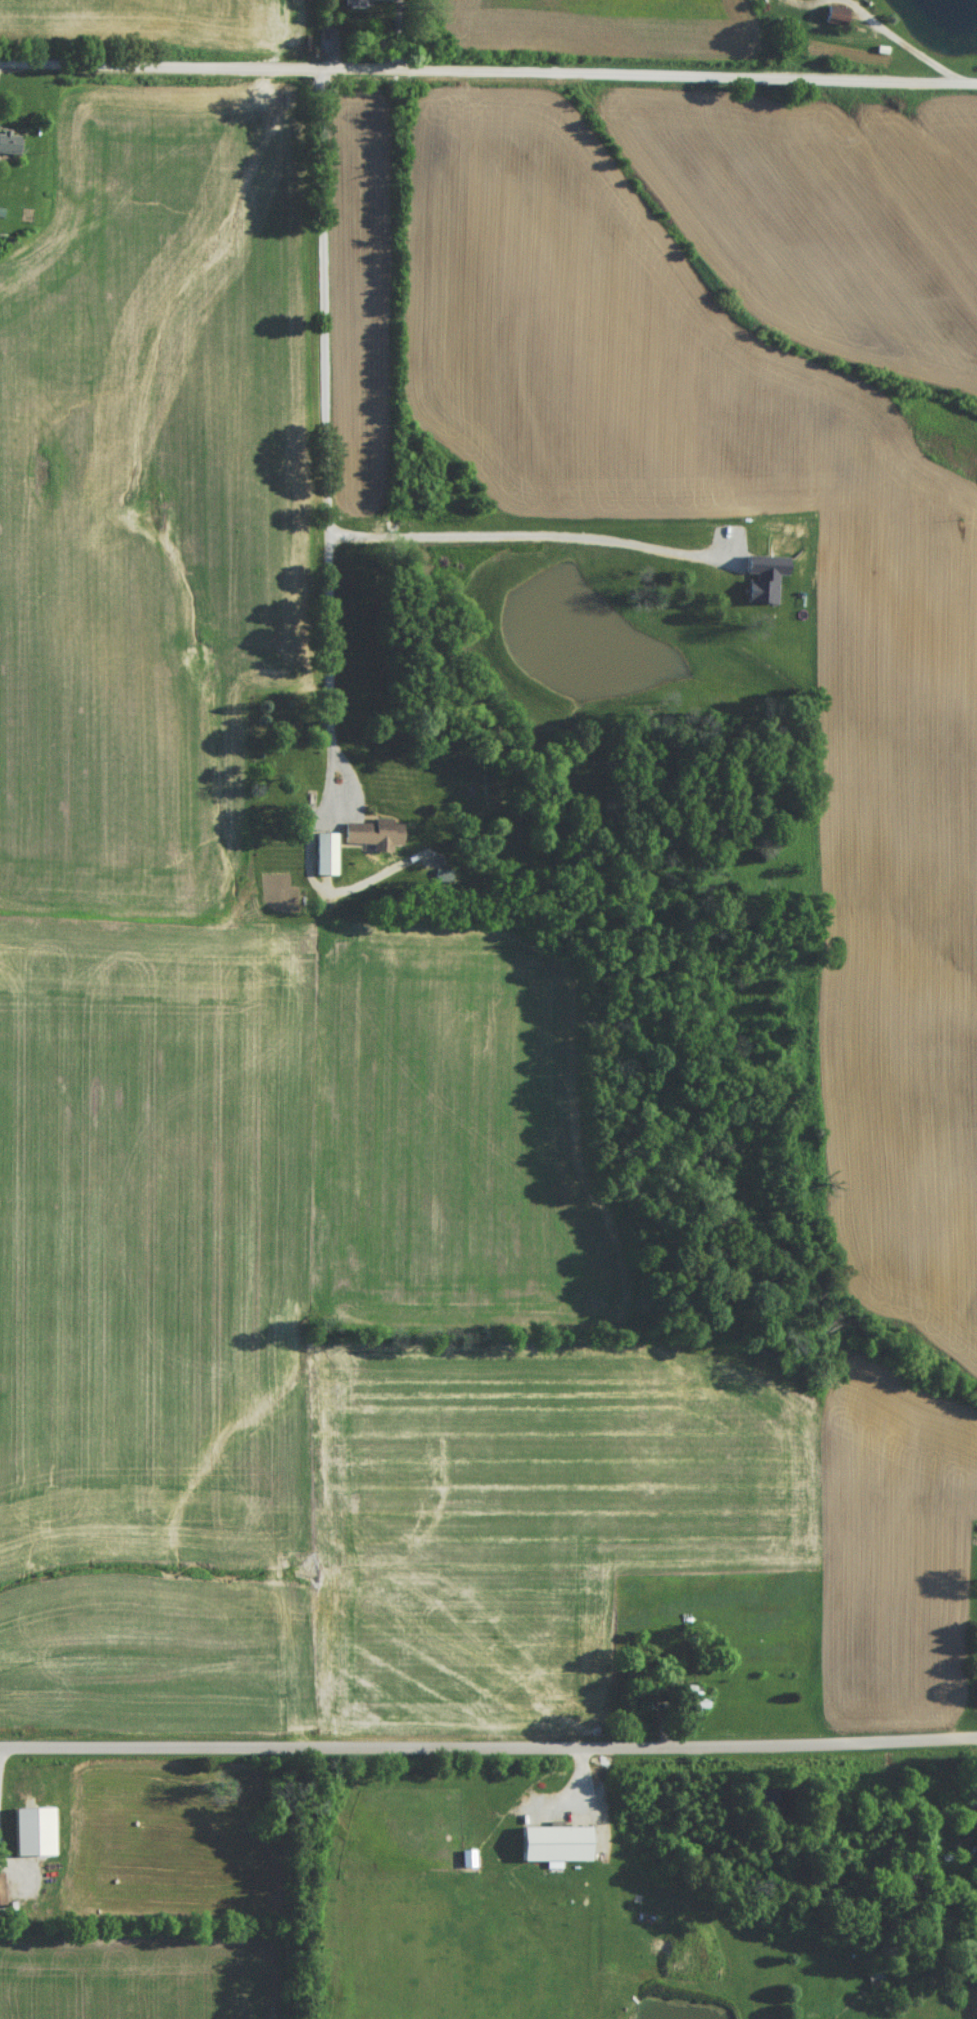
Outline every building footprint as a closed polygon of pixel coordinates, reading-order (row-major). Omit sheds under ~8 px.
[(819,25),(837,30),(840,19),(821,14),(819,25)] [(17,161),(19,141),(0,139),(0,159),(17,161)] [(368,829),(340,828),(340,849),(367,850),(367,857),(386,858),(386,851),(401,851),(401,830),(386,829),(386,824),(368,824),(368,829)] [(334,838),(312,838),(312,880),(334,880),(334,838)] [(452,886),(450,874),(434,876),(435,888),(452,886)] [(700,1703),(700,1691),(681,1691),(681,1722),(698,1722),(698,1715),(707,1715),(707,1703),(700,1703)] [(591,1866),(591,1832),(515,1833),(515,1867),(591,1866)]
